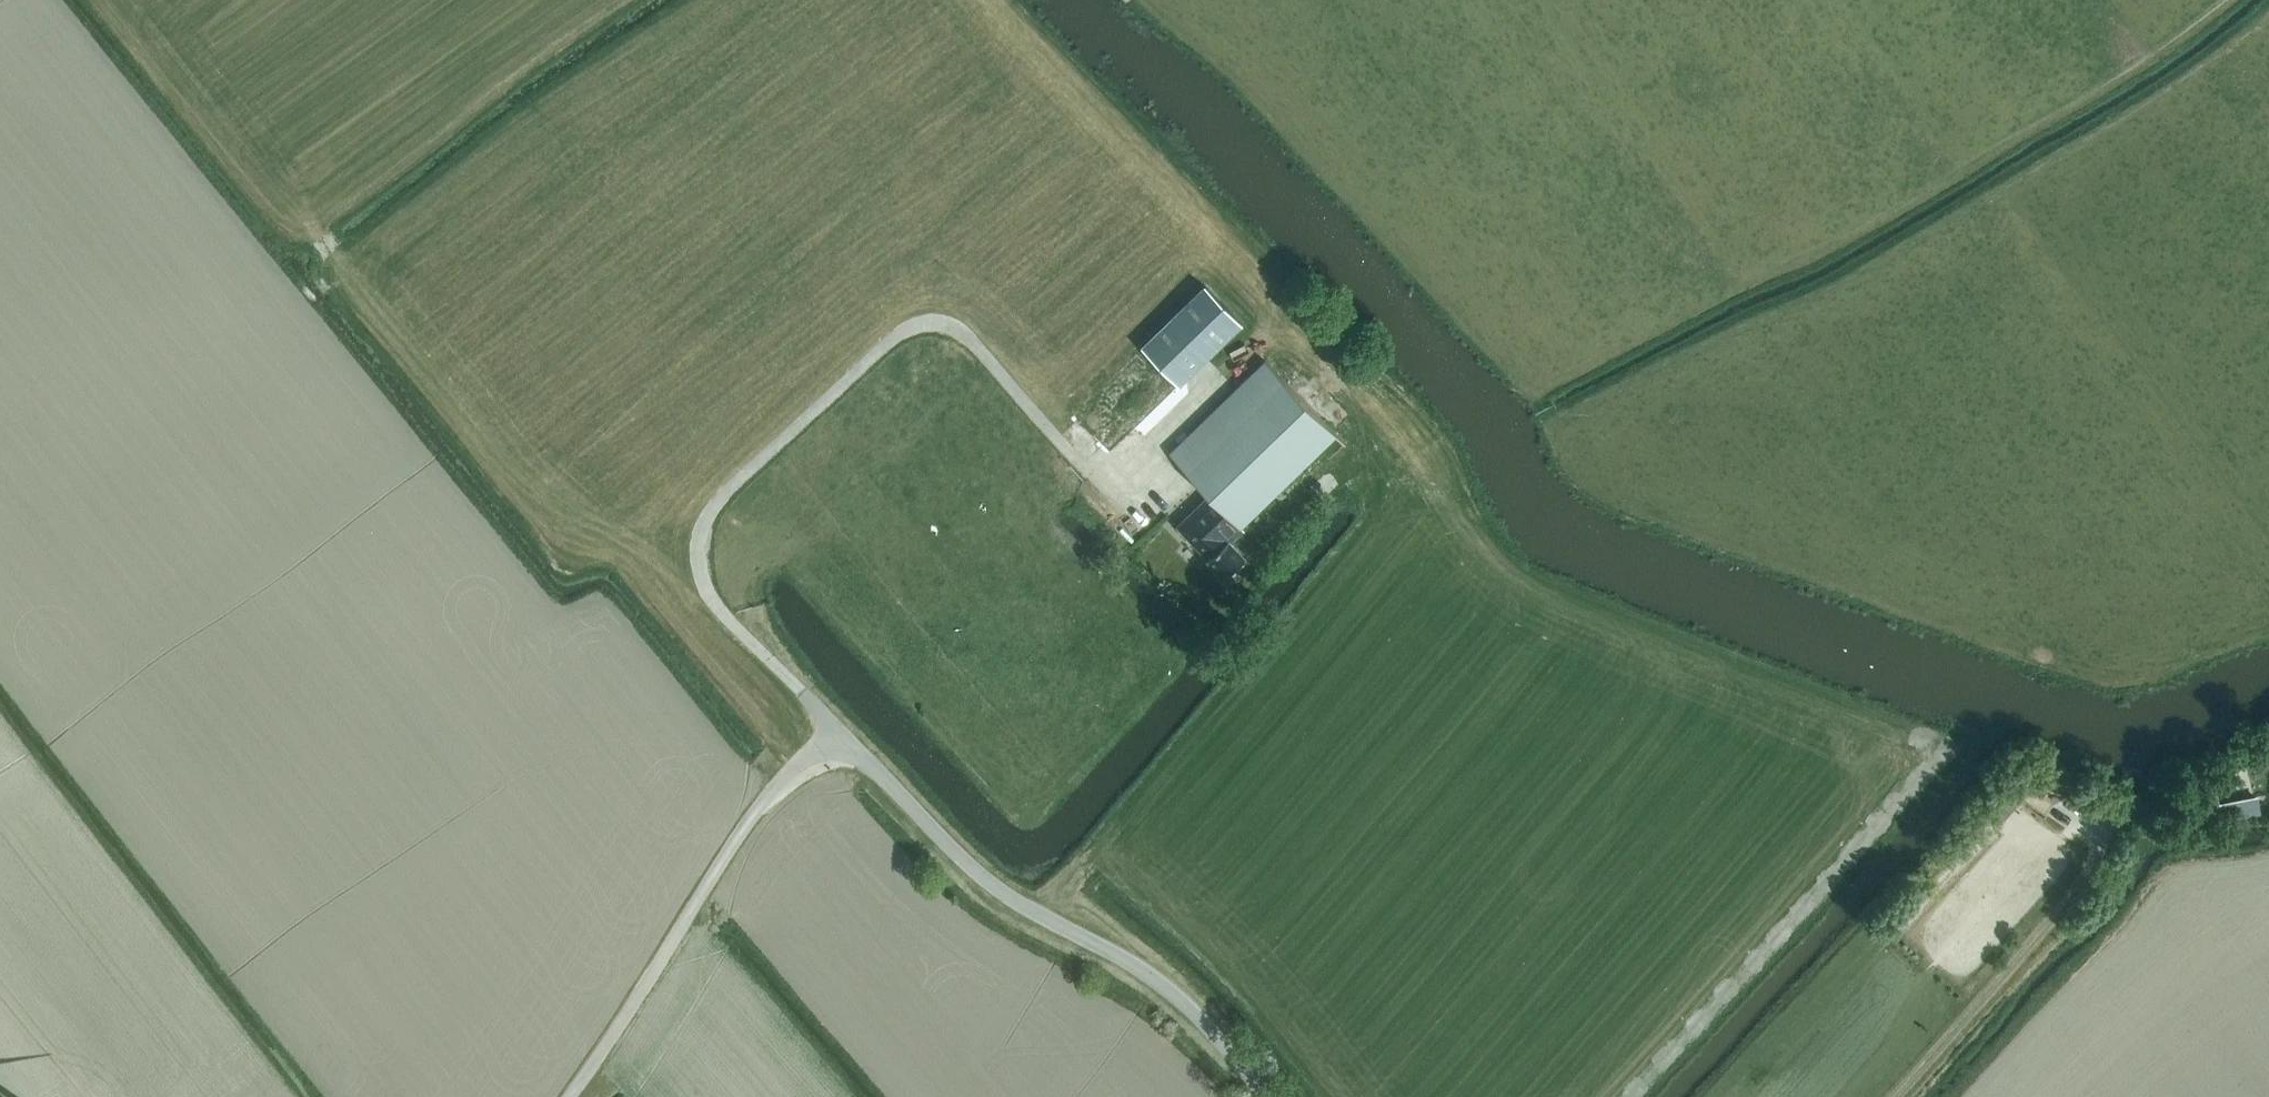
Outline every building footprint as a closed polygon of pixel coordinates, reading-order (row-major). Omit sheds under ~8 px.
[(1142,348),(1179,386),(1244,325),(1206,286),(1142,348)] [(1073,416),(1109,453),(1173,391),(1137,354),(1073,416)] [(1241,526),(1336,434),(1345,443),(1346,442),(1266,360),(1169,454),(1209,495),(1177,526),(1207,558),(1206,558),(1225,577),(1246,558),(1231,542),(1244,529),(1241,526)] [(2217,792),(2232,790),(2229,775),(2215,777),(2217,792)] [(2254,796),(2218,804),(2216,798),(2215,790),(2213,779),(2175,786),(2180,821),(2220,815),(2221,819),(2258,811),(2254,796)]
